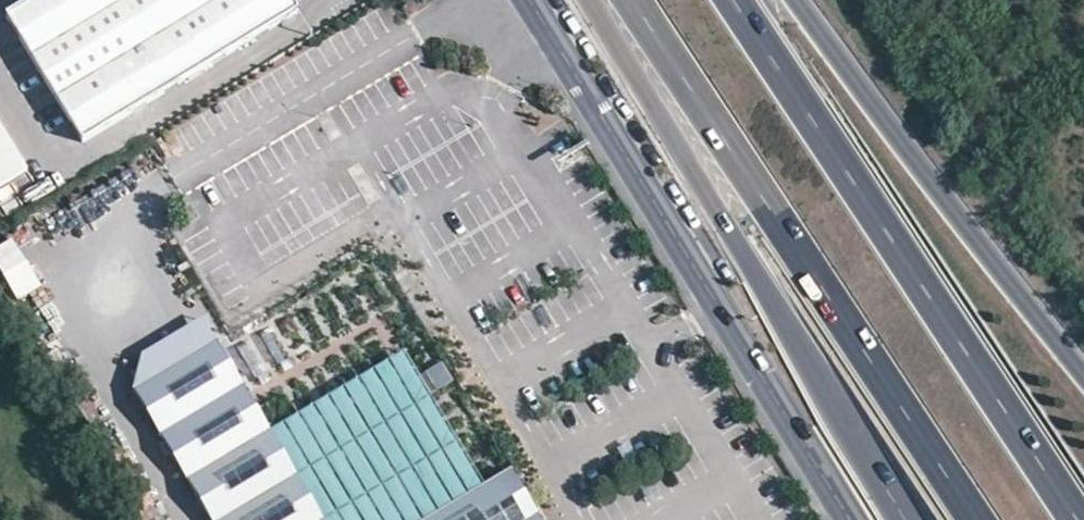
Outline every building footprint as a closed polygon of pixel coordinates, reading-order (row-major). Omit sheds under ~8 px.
[(86,136),(299,7),(295,0),(31,0),(9,13),(86,136)] [(29,166),(0,120),(0,183),(29,166)] [(16,301),(40,288),(11,238),(0,245),(0,274),(16,301)] [(143,348),(131,383),(214,334),(202,313),(143,348)] [(441,364),(425,371),(434,388),(449,381),(441,364)]
